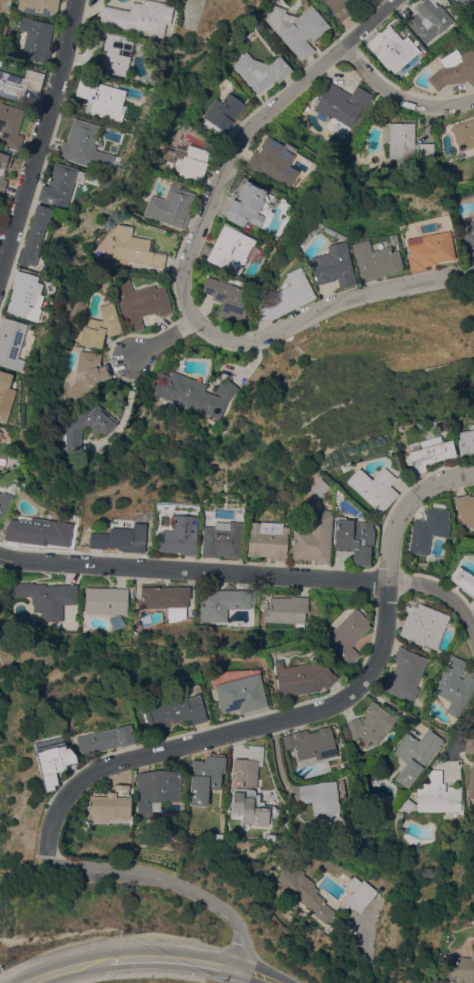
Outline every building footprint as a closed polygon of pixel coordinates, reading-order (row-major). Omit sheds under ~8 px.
[(17,10),(19,0),(59,0),(56,17),(17,10)] [(143,4),(144,0),(150,0),(173,4),(169,24),(165,23),(162,38),(147,35),(148,31),(131,27),(131,30),(99,23),(103,5),(130,11),(132,1),(143,4)] [(341,21),(322,0),(345,0),(344,1),(353,10),(341,21)] [(415,7),(423,0),(436,0),(454,21),(438,34),(426,44),(406,20),(417,10),(415,7)] [(265,19),(270,3),(286,8),(286,10),(299,15),(311,4),(330,26),(312,41),(308,37),(305,39),(315,50),(302,61),(265,19)] [(48,48),(51,49),(48,64),(42,63),(42,62),(21,57),(26,31),(18,30),(21,16),(30,18),(30,19),(53,24),(48,48)] [(392,74),(368,47),(380,36),(377,34),(389,24),(402,40),(406,36),(418,51),(392,74)] [(100,52),(92,50),(95,30),(104,31),(100,52)] [(125,77),(99,71),(107,32),(126,36),(125,40),(133,41),(125,77)] [(471,47),(473,51),(473,80),(469,83),(467,79),(461,82),(446,83),(437,91),(427,79),(443,65),(439,59),(456,48),(460,54),(471,47)] [(279,55),(292,70),(278,83),(275,80),(258,95),(232,64),(247,52),(253,58),(269,64),(279,55)] [(22,101),(0,95),(0,70),(24,77),(27,68),(44,73),(39,91),(26,87),(22,101)] [(84,112),(88,98),(75,95),(80,75),(98,80),(97,82),(125,90),(121,105),(125,106),(120,122),(84,112)] [(372,95),(365,107),(363,106),(344,138),(326,127),(330,120),(313,109),(330,82),(351,94),(356,85),(372,95)] [(245,104),(225,132),(203,116),(216,98),(221,101),(228,92),(245,104)] [(14,147),(0,144),(0,135),(1,131),(0,131),(0,103),(24,110),(17,133),(23,135),(19,150),(14,149),(14,147)] [(108,172),(57,155),(62,140),(66,142),(74,117),(100,126),(123,133),(120,144),(96,136),(94,144),(96,145),(95,149),(114,155),(108,172)] [(451,127),(473,119),(473,146),(460,151),(451,127)] [(389,162),(389,141),(382,141),(382,126),(389,126),(389,123),(414,123),(414,144),(419,144),(419,143),(434,143),(434,159),(414,159),(414,163),(389,162)] [(286,147),(285,149),(294,155),(288,165),(299,171),(289,187),(263,171),(261,174),(246,164),(254,150),(257,152),(267,135),(286,147)] [(209,151),(206,162),(208,162),(201,182),(178,175),(183,159),(177,157),(178,155),(173,154),(172,159),(175,160),(172,167),(166,165),(164,171),(157,169),(163,150),(165,150),(166,147),(174,150),(175,147),(186,151),(188,144),(209,151)] [(2,195),(0,194),(0,152),(9,155),(8,157),(12,158),(8,169),(6,168),(4,175),(5,175),(4,179),(7,180),(2,195)] [(78,167),(78,169),(85,172),(81,183),(74,181),(66,207),(42,200),(42,201),(37,199),(42,184),(47,185),(55,160),(78,167)] [(184,229),(143,215),(151,194),(165,199),(170,185),(194,193),(188,213),(189,213),(184,229)] [(222,216),(231,197),(235,200),(241,188),(242,188),(242,187),(266,198),(264,202),(271,205),(266,215),(259,212),(265,215),(259,227),(250,223),(250,221),(248,220),(245,227),(222,216)] [(36,203),(53,208),(49,222),(47,222),(40,246),(41,246),(35,265),(28,263),(27,266),(18,264),(36,203)] [(462,222),(473,220),(473,246),(468,248),(462,222)] [(153,239),(151,250),(166,252),(164,267),(142,263),(142,262),(112,257),(116,236),(115,236),(117,224),(133,226),(132,236),(153,239)] [(224,224),(256,240),(253,245),(265,251),(258,264),(246,259),(238,275),(206,260),(224,224)] [(449,230),(455,258),(436,262),(436,264),(425,266),(426,269),(410,272),(407,254),(409,253),(406,238),(449,230)] [(350,244),(368,239),(371,250),(390,245),(391,251),(398,250),(403,268),(383,274),(383,275),(376,277),(376,278),(361,282),(350,244)] [(356,283),(339,287),(336,276),(333,277),(334,280),(315,285),(313,279),(314,279),(309,257),(328,253),(326,245),(345,240),(356,283)] [(257,318),(259,304),(275,296),(274,293),(291,284),(286,273),(300,266),(315,297),(273,318),(257,318)] [(6,310),(14,284),(12,283),(16,270),(38,277),(37,282),(43,284),(40,294),(43,295),(39,308),(41,309),(37,320),(6,310)] [(245,301),(247,302),(244,322),(233,318),(232,320),(218,315),(223,302),(212,299),(213,295),(201,291),(207,275),(249,290),(245,301)] [(172,312),(159,316),(157,311),(140,316),(144,328),(127,333),(113,283),(129,278),(132,290),(154,284),(155,288),(164,286),(172,312)] [(122,332),(108,336),(107,333),(104,334),(101,348),(79,343),(83,326),(84,326),(86,317),(101,320),(103,319),(98,306),(113,301),(122,332)] [(1,330),(0,329),(3,316),(28,324),(18,357),(25,359),(22,371),(0,364),(0,333),(1,330)] [(102,352),(100,365),(105,364),(109,377),(101,380),(94,385),(76,401),(72,396),(71,396),(69,393),(73,389),(70,386),(75,381),(80,349),(102,352)] [(171,376),(173,370),(207,383),(205,390),(222,396),(214,390),(225,376),(239,387),(227,401),(221,419),(153,393),(161,372),(171,376)] [(6,424),(0,422),(0,371),(13,375),(9,386),(14,388),(7,409),(10,410),(6,424)] [(91,425),(90,424),(82,428),(84,461),(68,462),(67,447),(65,447),(65,439),(64,439),(64,434),(67,434),(66,420),(91,405),(96,402),(118,420),(106,434),(101,430),(96,436),(88,429),(91,425)] [(456,431),(473,428),(473,455),(461,457),(456,431)] [(412,450),(411,448),(419,446),(420,448),(451,439),(456,454),(424,463),(426,469),(412,474),(406,455),(410,454),(409,451),(412,450)] [(359,467),(372,479),(384,466),(397,478),(390,485),(399,493),(381,513),(346,481),(359,467)] [(11,498),(0,521),(0,492),(2,493),(3,490),(13,495),(12,498),(11,498)] [(470,495),(473,494),(473,528),(472,528),(472,526),(468,526),(467,523),(462,524),(460,512),(457,513),(455,496),(470,494),(470,495)] [(426,520),(427,507),(450,509),(449,518),(451,518),(448,536),(431,534),(429,554),(410,552),(414,519),(426,520)] [(292,558),(294,529),(308,529),(309,509),(333,510),(330,563),(313,563),(314,559),(292,558)] [(198,516),(196,555),(181,554),(181,552),(160,550),(161,530),(172,530),(173,524),(172,524),(172,514),(198,516)] [(4,528),(5,529),(10,518),(24,520),(24,518),(31,519),(32,515),(53,518),(53,519),(74,522),(71,546),(51,543),(51,545),(37,543),(37,541),(16,538),(16,540),(2,533),(4,528)] [(372,521),(374,521),(374,523),(373,528),(375,528),(374,547),(371,547),(370,565),(353,564),(354,550),(350,550),(350,551),(344,550),(344,549),(342,549),(342,550),(336,550),(336,549),(334,549),(336,518),(337,518),(337,516),(345,517),(345,519),(354,519),(354,520),(372,521)] [(215,526),(215,521),(228,522),(228,521),(243,522),(241,558),(202,556),(204,525),(215,526)] [(261,555),(261,556),(246,555),(246,551),(248,551),(250,531),(248,530),(248,521),(261,522),(261,521),(283,522),(283,526),(289,526),(289,533),(288,533),(287,554),(288,554),(288,560),(271,559),(271,556),(261,555)] [(109,533),(110,527),(119,527),(119,525),(132,525),(132,523),(145,524),(144,531),(143,531),(143,538),(146,538),(145,551),(137,550),(137,552),(115,550),(116,547),(105,546),(105,548),(89,547),(90,532),(109,533)] [(468,571),(473,575),(473,605),(470,602),(473,598),(460,588),(461,587),(449,578),(458,565),(467,572),(468,571)] [(78,583),(78,604),(63,604),(64,620),(41,621),(41,612),(33,612),(33,605),(32,605),(31,596),(9,596),(9,582),(34,582),(34,583),(46,583),(46,584),(78,583)] [(138,608),(138,598),(141,598),(141,583),(145,583),(145,586),(190,586),(190,598),(196,598),(196,617),(168,622),(168,607),(138,608)] [(85,612),(86,586),(127,588),(125,614),(85,612)] [(200,621),(201,587),(219,588),(219,589),(256,590),(255,606),(251,606),(251,608),(228,608),(228,622),(200,621)] [(306,612),(305,623),(304,622),(304,627),(297,626),(297,622),(264,621),(264,608),(270,608),(270,597),(291,597),(291,596),(309,596),(308,612),(306,612)] [(450,614),(436,649),(400,634),(409,611),(404,609),(406,604),(411,606),(413,600),(450,614)] [(370,621),(368,623),(371,626),(352,646),(361,654),(348,667),(322,641),(355,606),(370,621)] [(416,686),(419,687),(413,702),(382,688),(389,671),(393,672),(396,664),(391,662),(398,645),(406,648),(406,649),(425,657),(428,658),(416,686)] [(468,669),(473,672),(473,691),(459,718),(446,711),(452,701),(435,692),(452,654),(468,661),(461,676),(459,675),(459,676),(463,678),(468,669)] [(315,690),(281,696),(277,673),(272,674),(270,664),(274,664),(274,660),(283,659),(284,667),(310,662),(317,656),(332,672),(333,671),(338,677),(327,689),(324,685),(315,690)] [(240,708),(222,713),(215,687),(211,688),(207,672),(259,668),(268,705),(241,712),(240,708)] [(209,720),(190,725),(189,719),(151,729),(145,707),(187,695),(188,697),(194,695),(197,704),(204,702),(209,720)] [(359,716),(362,723),(363,723),(364,722),(364,721),(363,721),(369,711),(365,709),(372,700),(388,711),(397,718),(389,731),(387,730),(379,742),(366,748),(360,735),(352,739),(346,726),(348,725),(347,722),(359,716)] [(135,743),(132,743),(132,744),(124,746),(123,745),(120,746),(120,745),(118,746),(109,748),(80,754),(76,737),(131,724),(135,743)] [(296,746),(285,749),(282,736),(294,733),(293,732),(307,729),(308,732),(311,731),(311,732),(319,730),(318,727),(320,727),(321,728),(330,725),(339,757),(328,760),(302,766),(296,746)] [(432,729),(431,730),(444,740),(408,788),(395,778),(407,762),(394,752),(397,748),(396,748),(408,732),(411,734),(410,735),(413,738),(414,737),(419,740),(429,726),(432,729)] [(36,751),(37,750),(35,742),(62,736),(64,735),(65,739),(67,747),(70,746),(77,755),(79,763),(67,765),(68,769),(57,772),(60,784),(55,785),(56,789),(45,792),(36,751)] [(467,738),(473,739),(473,752),(465,751),(467,738)] [(232,811),(234,792),(232,792),(234,758),(248,759),(249,746),(250,746),(250,745),(264,746),(263,765),(257,765),(255,793),(260,793),(259,801),(264,801),(264,805),(272,805),(274,806),(275,807),(276,809),(276,810),(276,812),(275,813),(273,814),(272,814),(271,827),(249,826),(249,827),(248,828),(247,829),(245,829),(244,829),(243,828),(242,827),(242,825),(242,814),(240,813),(240,815),(236,814),(237,811),(232,811)] [(225,773),(221,773),(220,789),(209,788),(208,806),(190,805),(193,759),(204,760),(204,757),(208,758),(208,755),(209,755),(209,754),(212,753),(224,754),(224,756),(226,756),(225,773)] [(159,769),(182,771),(182,783),(181,783),(181,800),(160,801),(161,810),(137,811),(137,772),(159,769)] [(429,783),(429,769),(442,769),(442,783),(444,783),(444,791),(447,791),(447,786),(462,786),(462,810),(417,811),(417,789),(418,789),(418,788),(422,788),(422,783),(429,783)] [(312,801),(301,803),(299,785),(344,779),(346,798),(339,799),(340,811),(339,811),(340,817),(327,819),(326,813),(314,815),(312,801)] [(109,821),(99,821),(99,818),(91,818),(92,812),(90,812),(90,795),(107,796),(107,791),(116,792),(116,789),(114,789),(114,784),(130,784),(129,794),(131,794),(131,797),(133,797),(132,819),(109,818),(109,820),(109,821)] [(314,885),(319,890),(317,893),(325,899),(323,902),(335,911),(326,923),(315,914),(316,913),(300,900),(298,901),(281,887),(283,883),(277,879),(291,861),(305,872),(303,874),(315,884),(314,885)] [(343,911),(338,907),(350,893),(354,889),(347,883),(354,875),(361,881),(363,879),(378,891),(360,913),(349,904),(343,911)] [(471,950),(473,950),(473,982),(470,982),(454,981),(454,982),(444,982),(446,958),(457,959),(457,956),(470,957),(471,950)]
